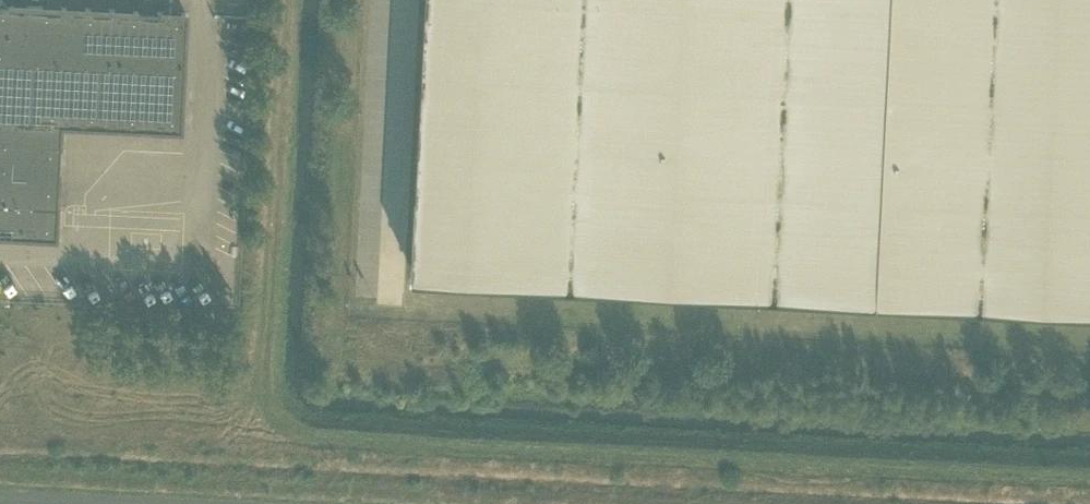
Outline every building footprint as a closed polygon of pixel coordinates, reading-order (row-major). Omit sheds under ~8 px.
[(54,239),(59,122),(179,128),(185,11),(7,3),(4,0),(0,0),(0,236),(54,239)] [(414,274),(1089,310),(1089,0),(428,0),(414,274)]
